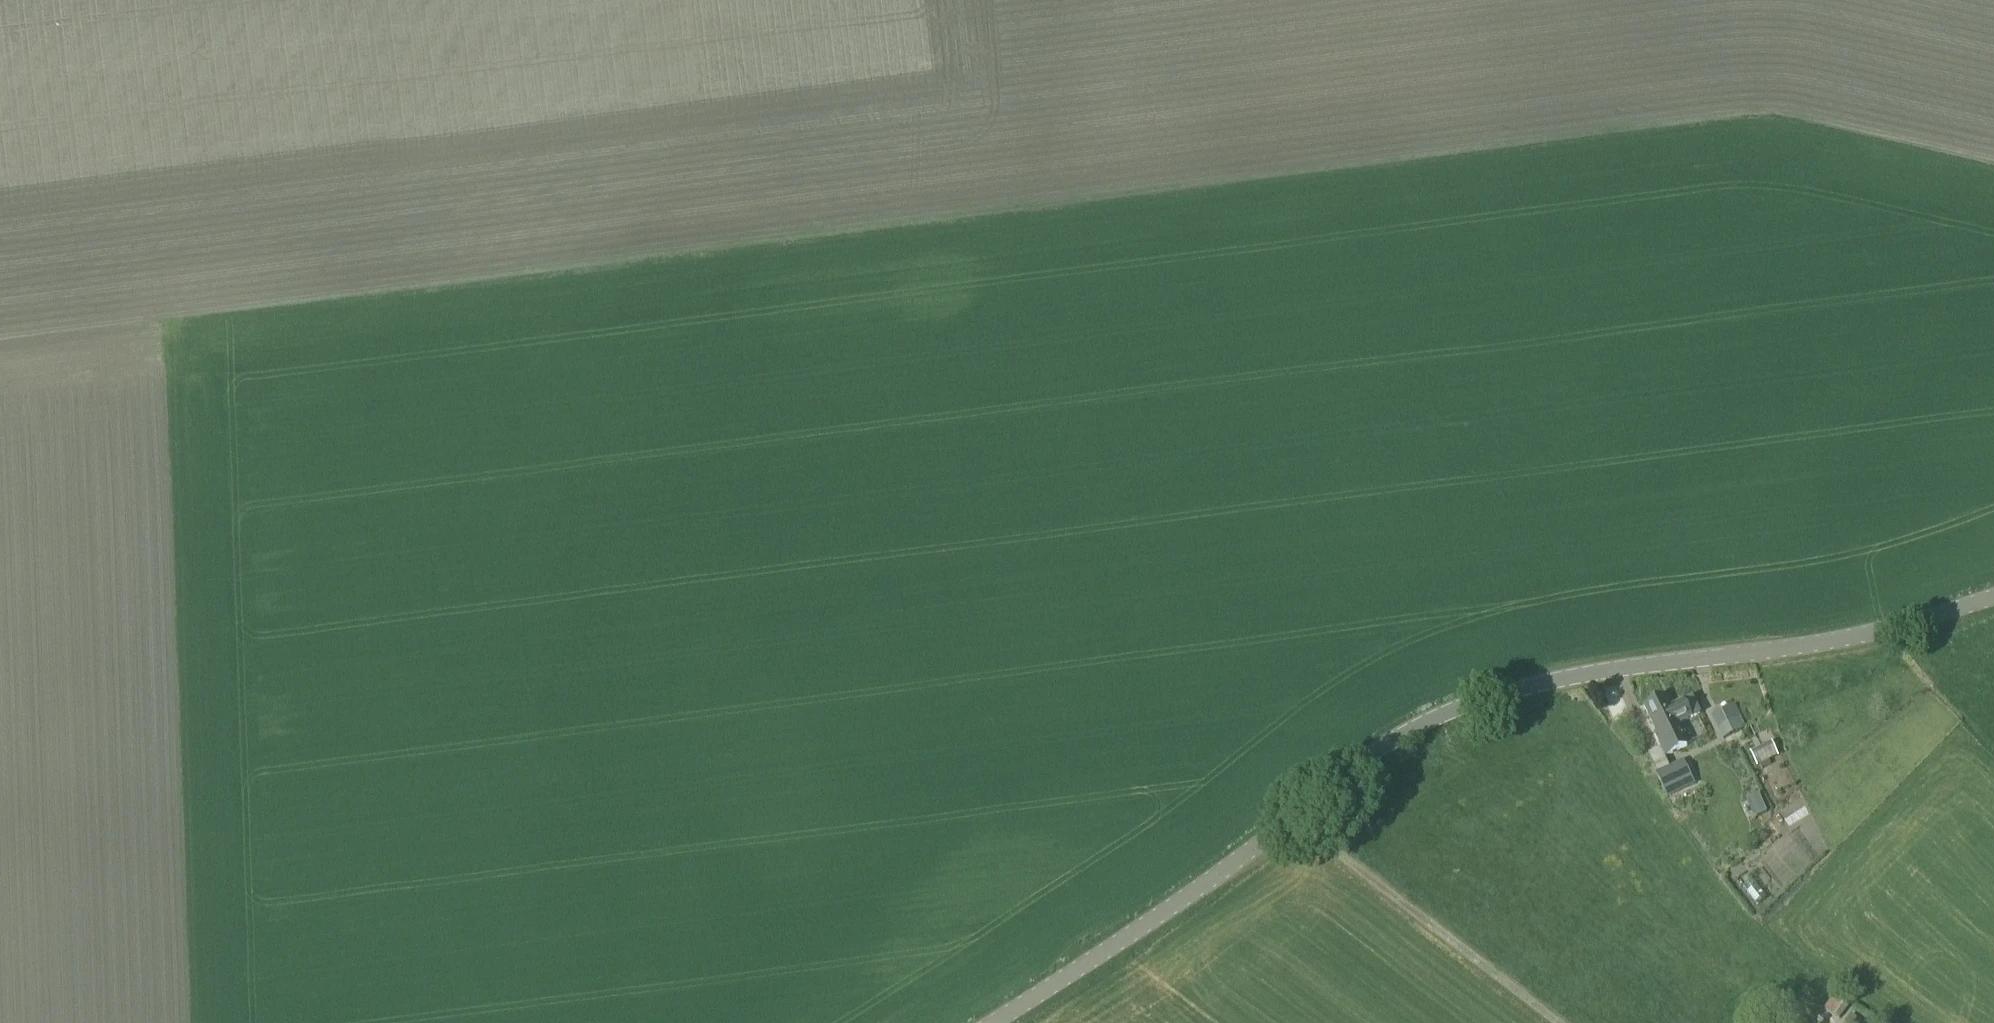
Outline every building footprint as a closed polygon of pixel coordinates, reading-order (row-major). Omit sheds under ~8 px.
[(1615,706),(1626,699),(1617,687),(1607,694),(1615,706)] [(1671,709),(1665,697),(1644,708),(1658,735),(1656,736),(1667,759),(1688,748),(1678,726),(1693,719),(1684,703),(1671,709)] [(1722,740),(1746,729),(1735,705),(1711,716),(1722,740)] [(1761,749),(1767,765),(1786,758),(1780,743),(1761,749)] [(1667,799),(1695,786),(1683,761),(1655,775),(1667,799)] [(1767,797),(1754,800),(1757,814),(1771,810),(1767,797)]
